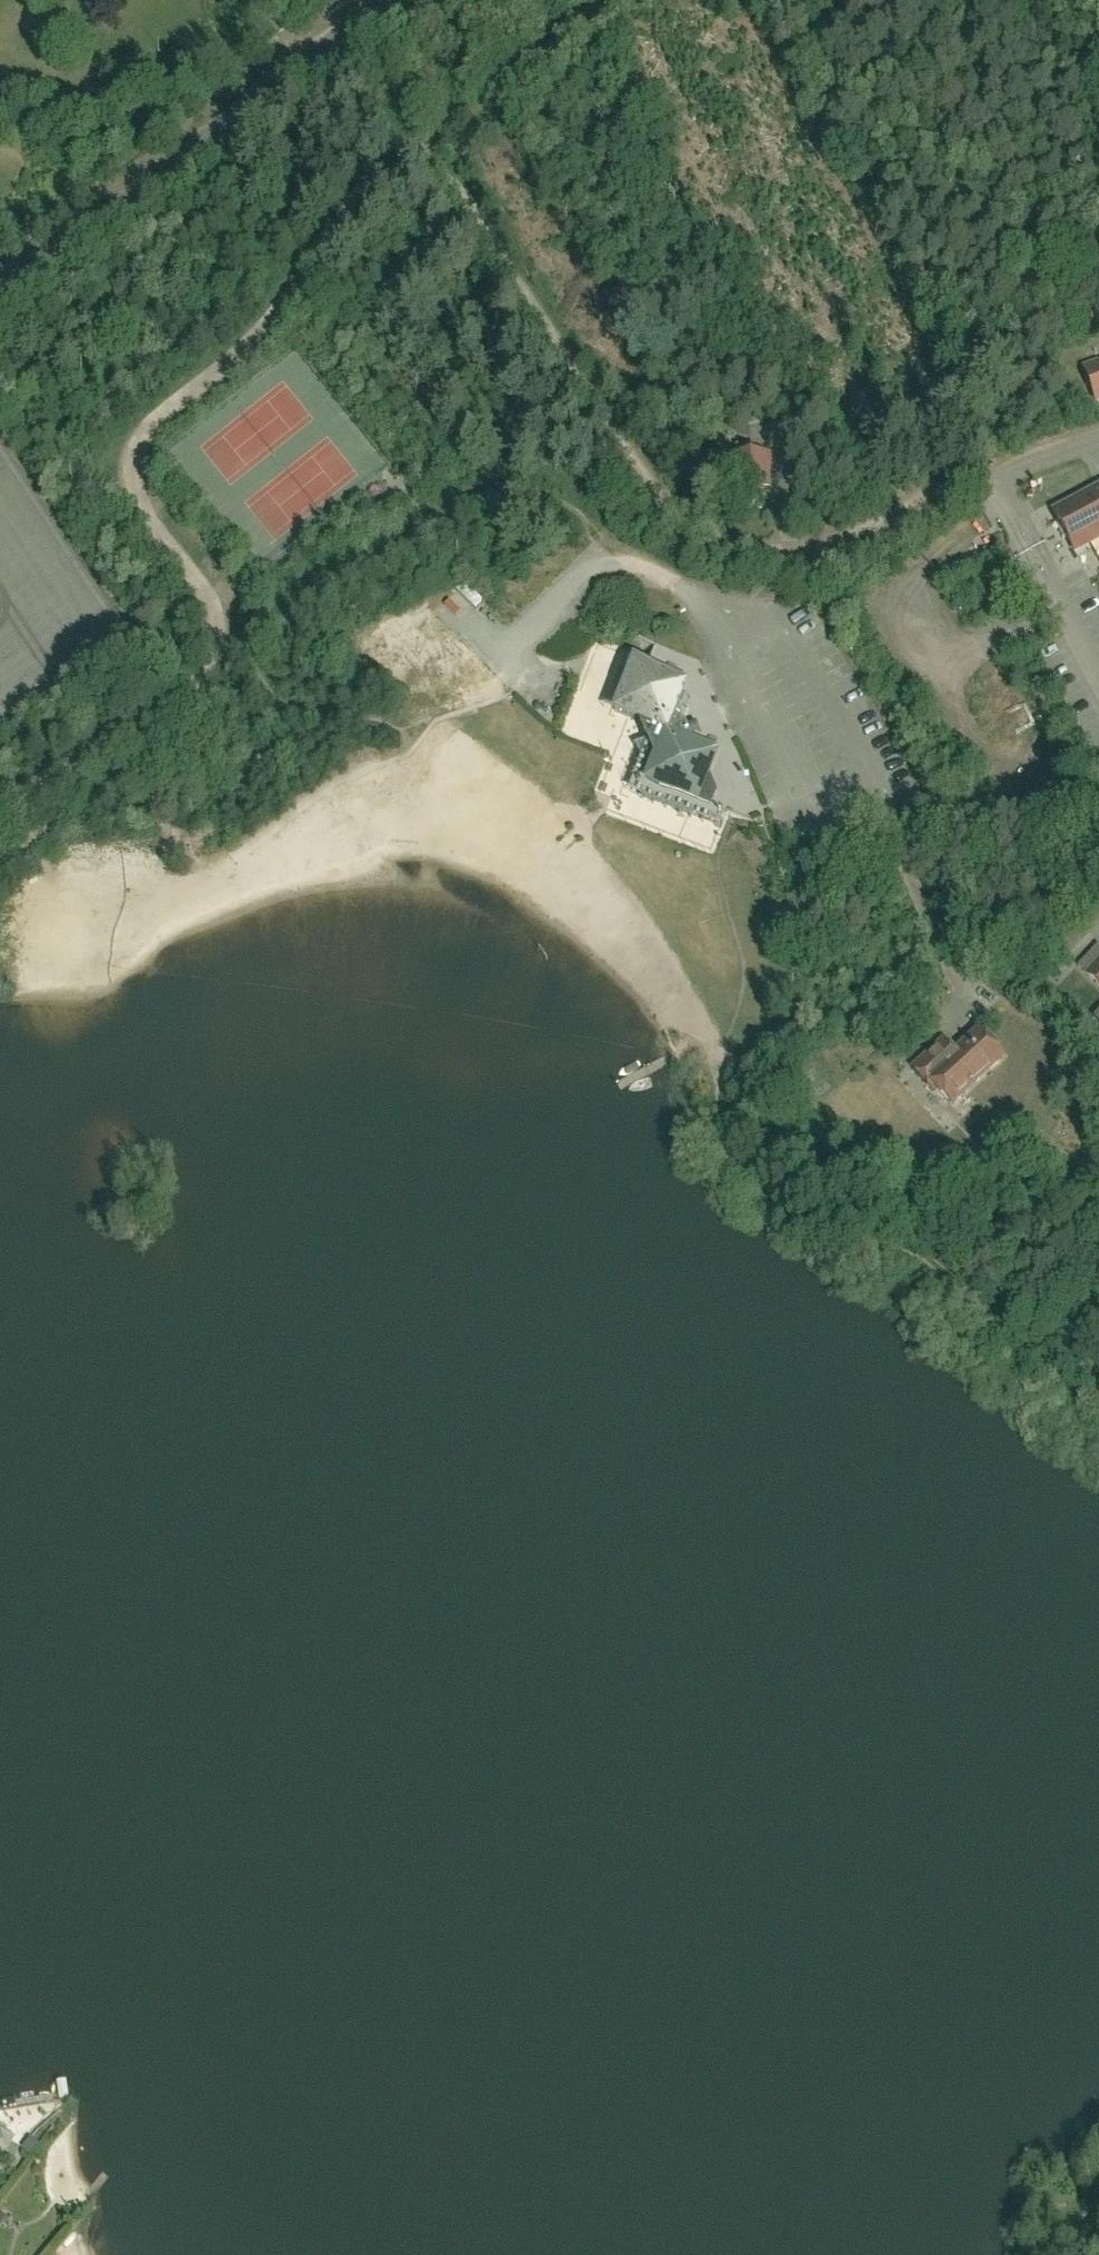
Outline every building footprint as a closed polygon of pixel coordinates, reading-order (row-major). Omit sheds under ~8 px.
[(1098,365),(1098,362),(1083,367),(1096,402),(1097,402),(1097,401),(1098,400),(1098,365)] [(773,454),(733,457),(735,475),(731,476),(732,491),(769,488),(769,487),(768,487),(768,481),(769,481),(769,476),(767,476),(767,471),(775,470),(773,454)] [(1068,539),(1075,551),(1098,538),(1098,488),(1054,512),(1060,524),(1058,529),(1063,537),(1068,539)] [(675,705),(685,680),(634,661),(615,712),(640,721),(656,756),(646,781),(709,805),(714,792),(707,775),(716,750),(691,740),(675,705)] [(741,814),(754,817),(759,794),(747,791),(741,814)] [(1087,975),(1098,986),(1098,962),(1087,975)] [(978,1031),(948,1059),(936,1047),(912,1069),(931,1090),(933,1088),(949,1106),(966,1090),(1002,1057),(978,1031)]
